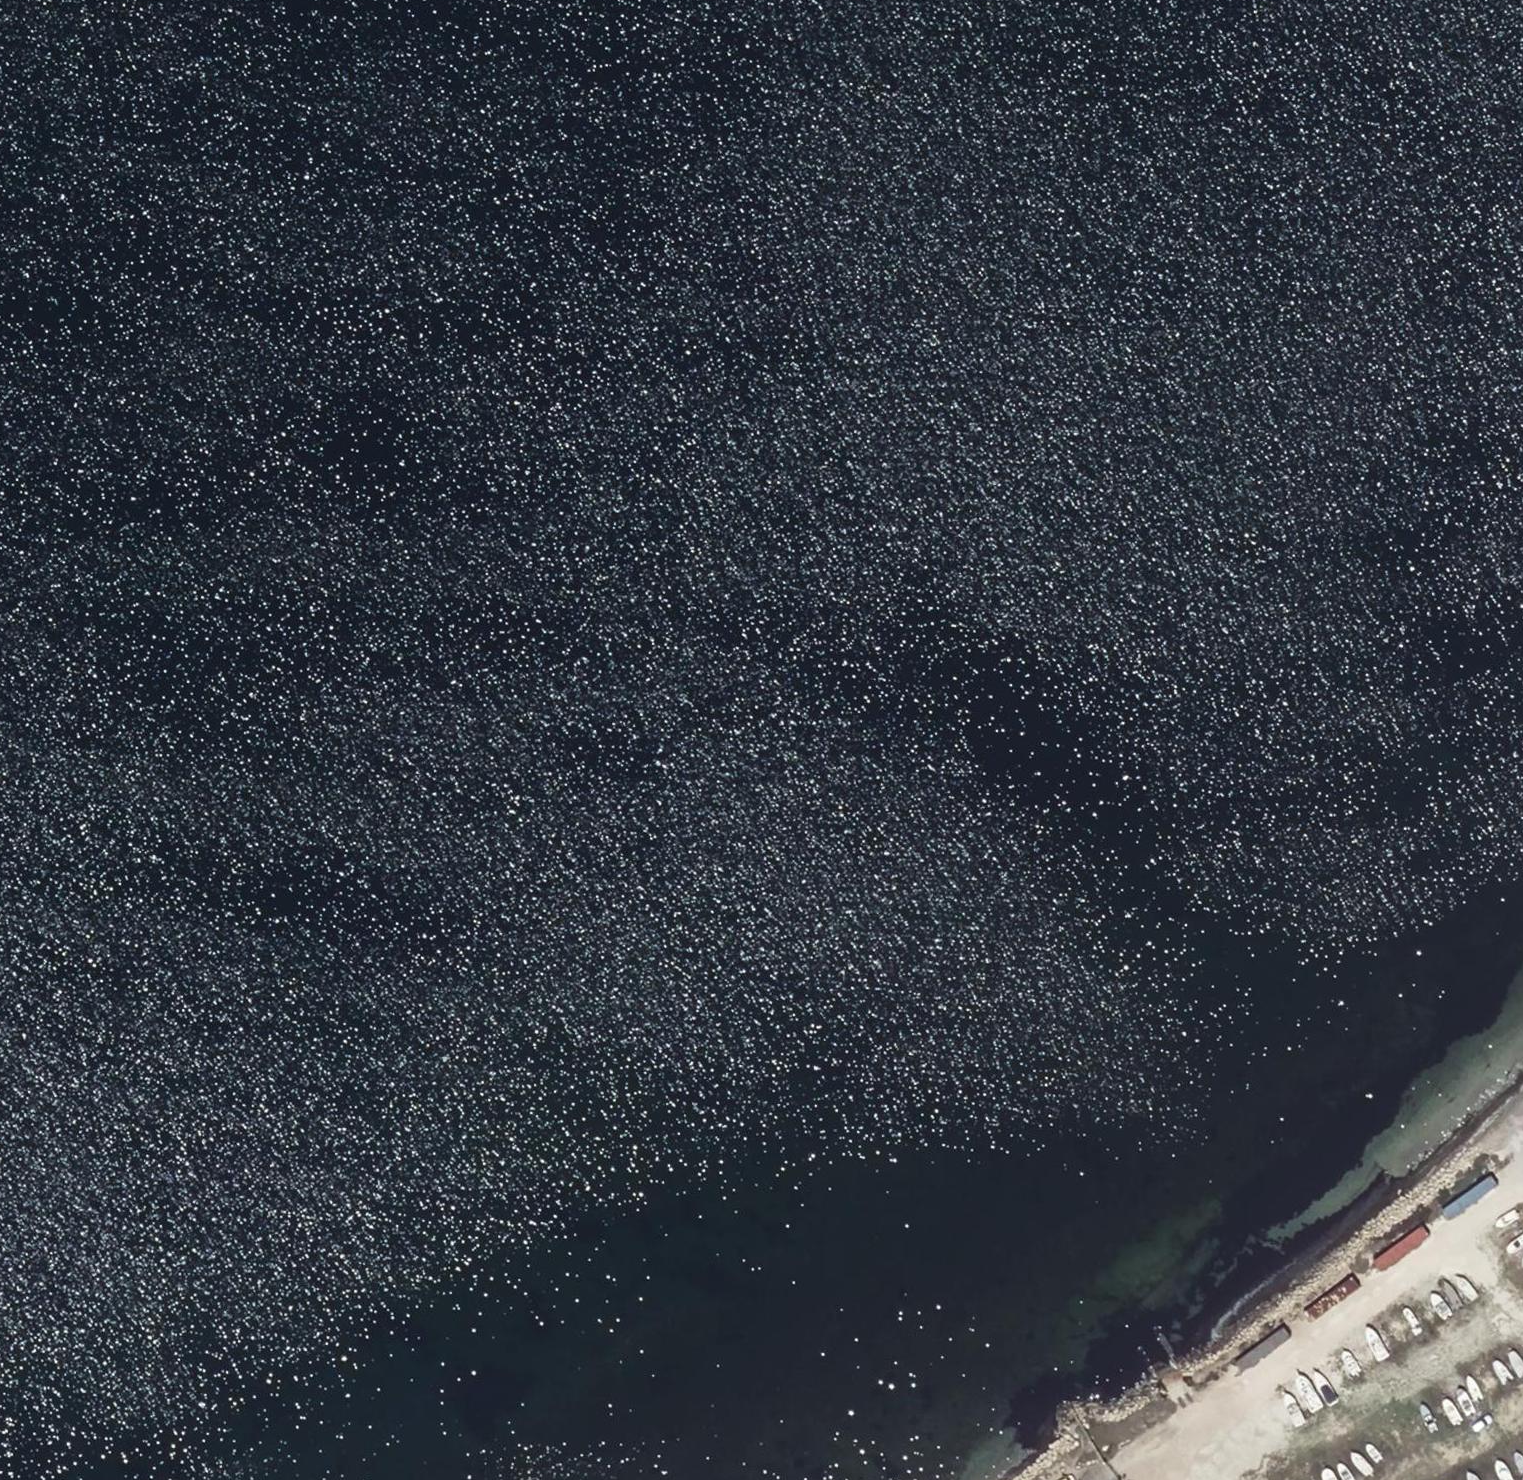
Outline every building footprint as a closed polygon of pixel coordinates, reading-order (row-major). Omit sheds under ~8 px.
[(1384,1270),(1429,1233),(1420,1221),(1375,1258),(1384,1270)]
